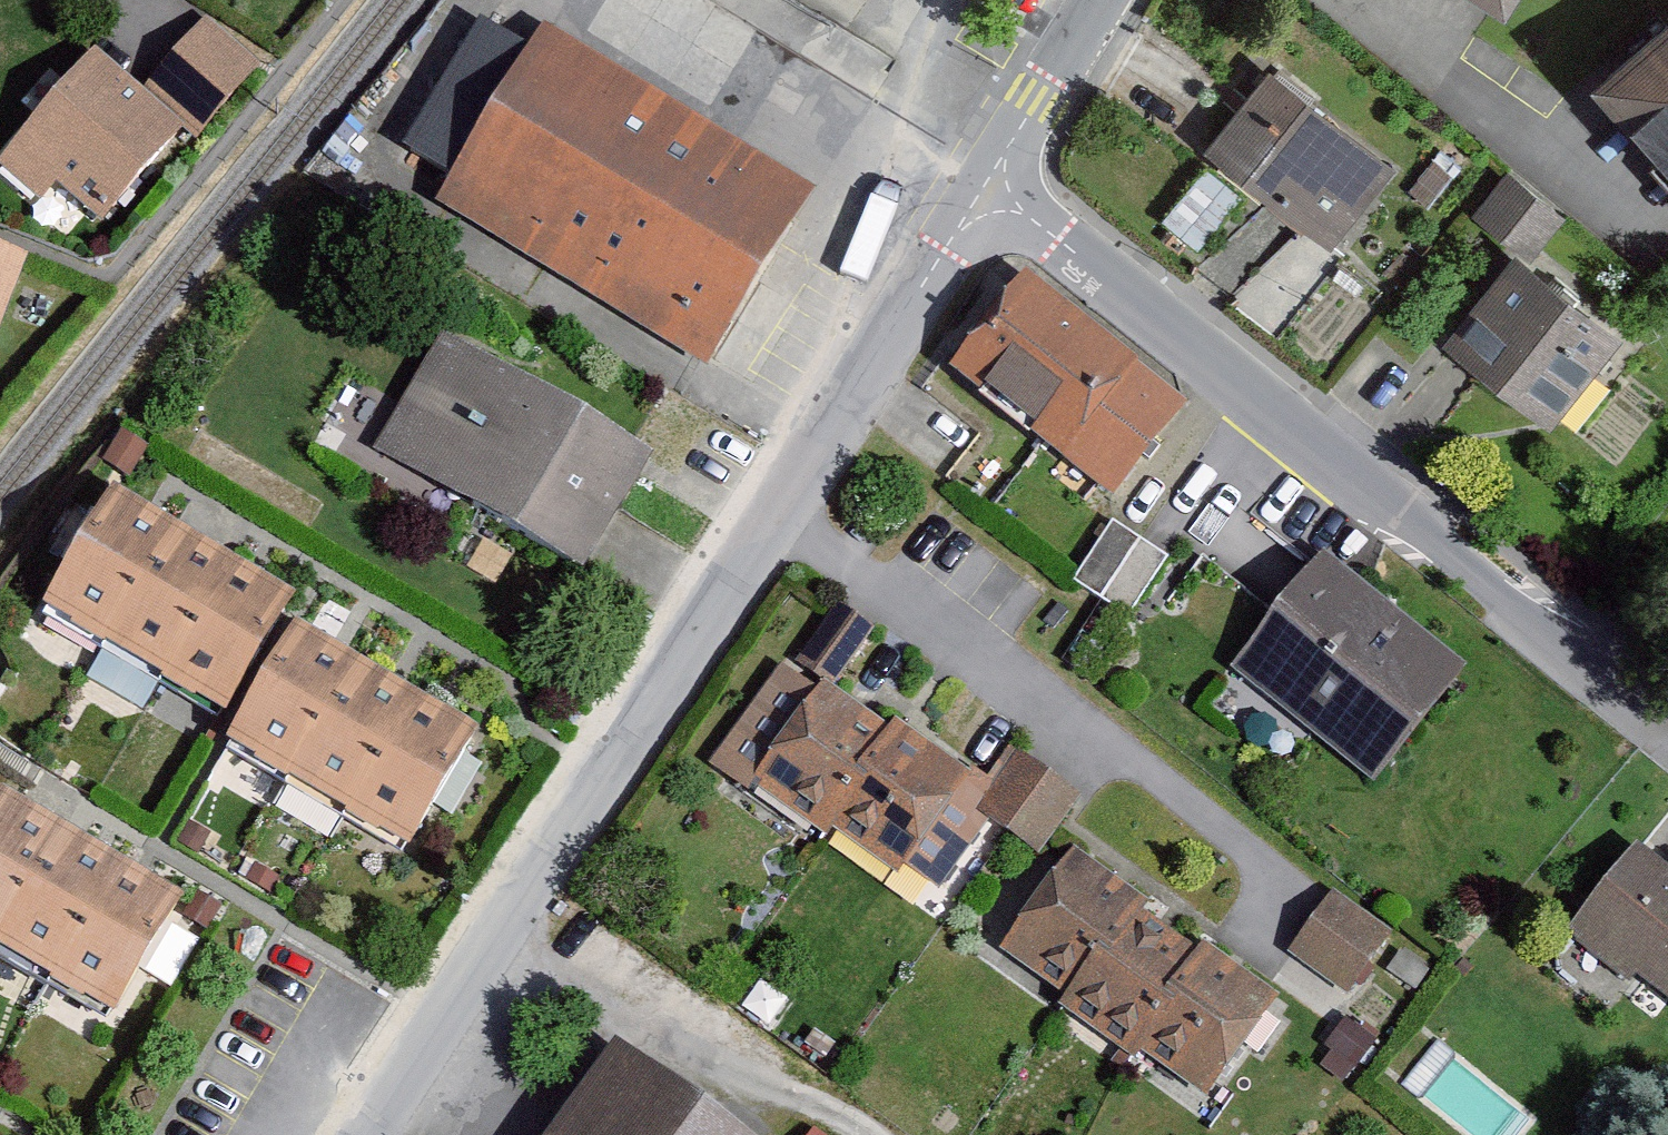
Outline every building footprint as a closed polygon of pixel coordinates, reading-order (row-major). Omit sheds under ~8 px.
[(1491,10),(1504,19),(1516,0),(1475,0),(1491,10)] [(264,60),(208,11),(193,28),(139,89),(179,125),(200,133),(264,60)] [(455,170),(437,199),(708,365),(710,362),(782,244),(819,186),(544,18),(525,49),(488,26),(414,146),(455,170)] [(1594,100),(1667,181),(1667,34),(1594,100)] [(179,125),(139,89),(95,51),(0,158),(0,164),(34,194),(50,175),(98,217),(179,125)] [(1334,252),(1396,173),(1269,73),(1207,152),(1288,216),(1334,252)] [(1408,193),(1427,209),(1453,179),(1433,163),(1408,193)] [(1471,218),(1526,261),(1563,215),(1508,171),(1471,218)] [(1617,346),(1511,262),(1442,349),(1547,433),(1617,346)] [(1190,396),(1027,269),(952,364),(1043,436),(1114,492),(1190,396)] [(406,404),(381,444),(463,494),(585,567),(605,533),(619,510),(639,476),(652,455),(634,443),(449,333),(406,404)] [(123,425),(102,457),(115,466),(127,474),(148,442),(123,425)] [(47,594),(102,627),(166,518),(151,509),(112,486),(47,594)] [(161,661),(225,553),(194,535),(166,518),(102,627),(161,661)] [(1125,530),(1112,522),(1076,581),(1103,597),(1131,614),(1167,555),(1152,546),(1125,530)] [(1467,663),(1324,551),(1295,587),(1276,611),(1233,665),(1377,778),(1467,663)] [(226,699),(289,591),(251,568),(225,553),(161,661),(226,699)] [(822,822),(889,725),(833,685),(876,625),(839,599),(793,662),(783,659),(706,765),(747,795),(757,781),(820,826),(822,822)] [(337,648),(297,624),(234,729),(289,763),(353,658),(337,648)] [(353,800),(415,695),(395,683),(353,658),(289,763),(353,800)] [(413,836),(475,731),(436,708),(415,695),(353,800),(413,836)] [(895,716),(889,725),(822,822),(898,874),(905,863),(941,888),(989,819),(976,810),(996,781),(975,767),(973,770),(895,716)] [(1017,749),(996,781),(976,810),(989,819),(1008,832),(1039,853),(1061,820),(1080,792),(1047,770),(1017,749)] [(3,787),(0,792),(0,927),(61,821),(36,806),(3,787)] [(199,851),(211,831),(192,819),(179,839),(199,851)] [(119,855),(103,846),(61,821),(0,927),(0,937),(53,968),(119,855)] [(1636,842),(1567,932),(1631,982),(1638,974),(1667,997),(1667,866),(1656,857),(1639,844),(1636,842)] [(1133,890),(1070,847),(1000,949),(1064,992),(1128,897),(1133,890)] [(116,1004),(181,891),(145,870),(119,855),(53,968),(116,1004)] [(279,878),(253,862),(245,876),(271,892),(279,878)] [(222,904),(197,889),(183,913),(207,928),(222,904)] [(1335,895),(1333,893),(1289,951),(1346,994),(1390,936),(1335,895)] [(1204,950),(1128,897),(1064,992),(1059,1003),(1135,1055),(1137,1047),(1204,950)] [(1277,992),(1206,944),(1204,950),(1137,1047),(1208,1094),(1277,992)] [(615,1036),(544,1134),(753,1134),(615,1036)] [(815,1121),(805,1134),(833,1134),(815,1121)]
